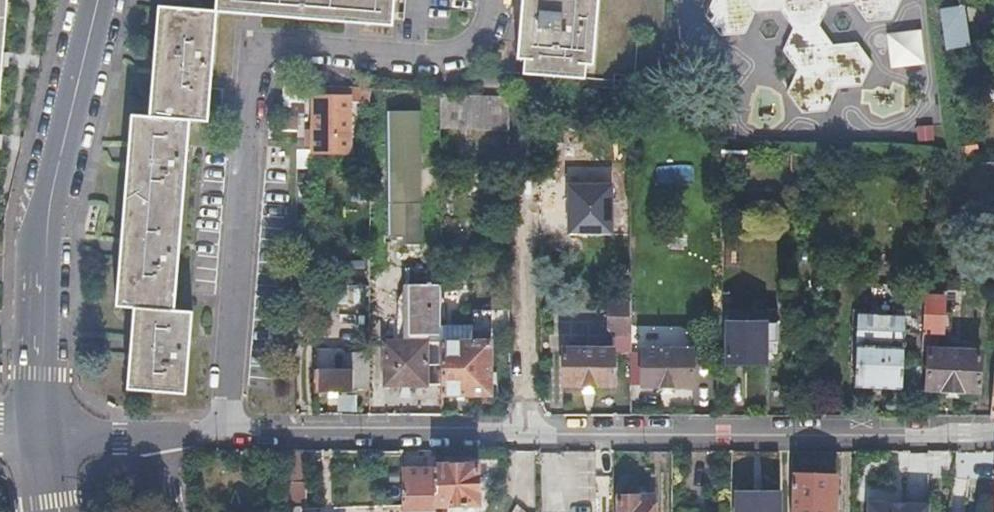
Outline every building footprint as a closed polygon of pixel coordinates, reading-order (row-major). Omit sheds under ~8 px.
[(213,13),(253,16),(352,24),(391,27),(393,0),(214,0),(213,13)] [(516,17),(513,58),(519,58),(518,73),(579,78),(581,64),(589,64),(594,0),(517,0),(516,17)] [(701,6),(716,28),(742,28),(752,8),(776,8),(789,28),(779,48),(792,70),(783,89),(796,112),(824,113),(834,91),(856,89),(868,63),(855,44),(825,49),(810,28),(819,5),(850,4),(862,23),(888,22),(898,0),(704,0),(701,6)] [(938,8),(944,46),(965,43),(959,5),(938,8)] [(148,117),(187,120),(206,122),(213,13),(156,8),(152,59),(148,117)] [(886,31),(888,67),(923,65),(921,29),(886,31)] [(293,130),(293,84),(281,84),(280,130),(293,130)] [(312,86),(293,84),(293,130),(297,130),(297,116),(306,116),(306,99),(311,99),(311,97),(312,86)] [(368,101),(368,89),(355,88),(355,100),(368,101)] [(505,98),(437,93),(438,128),(505,131),(505,98)] [(345,96),(311,97),(311,99),(312,149),(346,149),(345,96)] [(403,245),(419,245),(419,112),(387,112),(387,236),(403,237),(403,245)] [(133,309),(173,313),(187,120),(148,117),(130,115),(127,157),(120,263),(117,307),(133,309)] [(740,150),(718,149),(718,165),(739,166),(740,150)] [(610,165),(567,165),(568,236),(610,235),(610,165)] [(423,340),(438,341),(438,283),(433,283),(433,268),(405,268),(404,286),(397,297),(397,339),(383,339),(382,382),(422,382),(423,340)] [(901,333),(921,335),(923,296),(923,287),(872,284),(870,315),(854,314),(852,387),(898,389),(898,384),(918,385),(919,367),(899,366),(901,333)] [(628,334),(628,350),(637,350),(638,384),(692,384),(693,349),(643,349),(642,329),(652,329),(652,294),(627,294),(627,303),(628,334)] [(923,296),(921,335),(920,348),(925,349),(923,387),(975,389),(977,352),(932,349),(932,331),(940,332),(940,326),(949,327),(950,312),(941,312),(941,297),(923,296)] [(604,328),(611,334),(628,334),(627,303),(604,304),(604,328)] [(173,313),(133,309),(130,349),(128,389),(185,394),(191,314),(173,313)] [(724,321),(724,361),(760,361),(760,341),(772,341),(771,309),(728,309),(728,321),(724,321)] [(628,334),(611,334),(611,348),(611,380),(628,380),(628,350),(628,334)] [(438,393),(463,393),(464,356),(473,356),(473,341),(438,341),(438,393)] [(464,356),(463,393),(488,393),(487,341),(473,341),(473,356),(464,356)] [(611,380),(611,348),(561,348),(561,384),(611,384),(611,380)] [(349,363),(349,388),(366,388),(366,357),(349,357),(349,363)] [(349,363),(310,363),(310,391),(349,391),(349,388),(349,363)] [(282,447),(282,511),(295,511),(295,506),(301,506),(300,447),(282,447)] [(592,503),(609,503),(608,457),(592,458),(592,503)] [(432,468),(433,503),(477,503),(476,463),(432,463),(432,468)] [(399,468),(399,511),(433,511),(433,503),(432,468),(399,468)] [(832,474),(788,472),(786,511),(831,511),(832,474)] [(777,490),(734,490),(733,511),(777,511),(777,490)] [(618,511),(653,511),(653,493),(618,493),(618,511)] [(924,505),(865,501),(865,511),(923,511),(924,505)]
